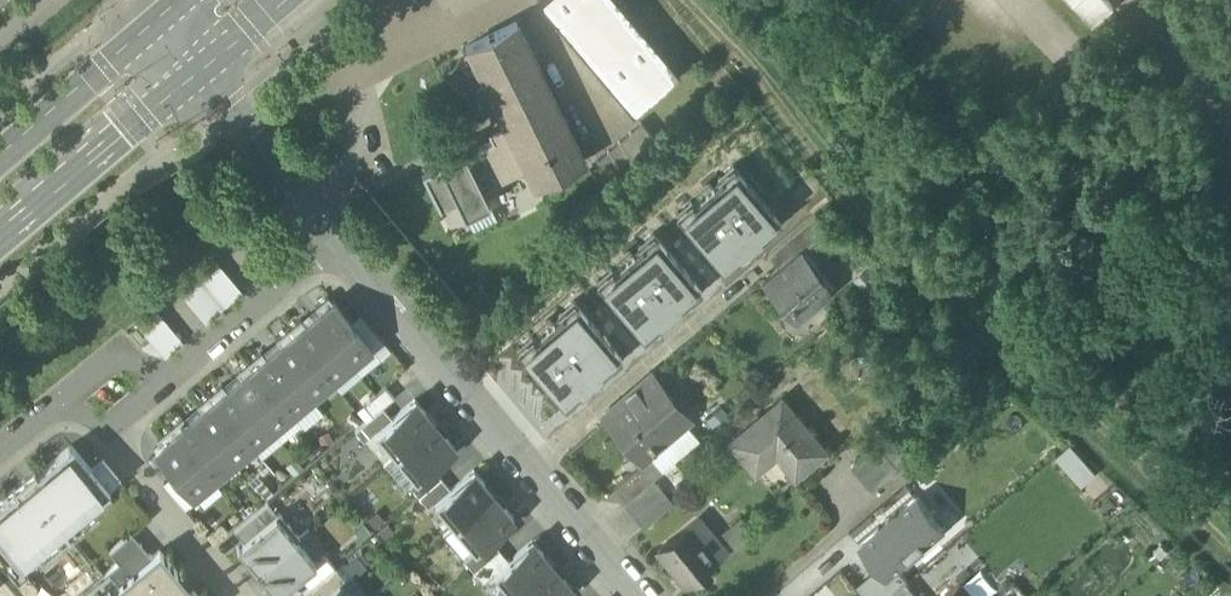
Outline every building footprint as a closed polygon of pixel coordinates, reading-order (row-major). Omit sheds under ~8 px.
[(617,0),(543,0),(541,2),(632,113),(679,74),(617,0)] [(585,161),(517,23),(467,47),(508,130),(527,168),(536,186),(585,161)] [(661,145),(643,124),(598,160),(616,182),(661,145)] [(508,130),(492,138),(494,141),(465,155),(462,149),(440,160),(443,166),(424,176),(438,204),(455,196),(458,202),(464,213),(488,201),(482,190),(527,168),(508,130)] [(691,200),(675,214),(703,246),(723,270),(781,221),(733,165),(717,179),(719,181),(693,202),(691,200)] [(815,214),(773,250),(786,264),(802,250),(805,253),(832,229),(815,214)] [(624,315),(643,338),(701,289),(654,233),(637,247),(639,248),(613,270),(612,268),(596,282),(624,315)] [(786,264),(764,283),(784,307),(789,303),(802,318),(836,290),(805,253),(802,250),(786,264)] [(215,260),(196,274),(206,286),(224,271),(215,260)] [(234,282),(224,271),(206,286),(215,297),(234,282)] [(196,274),(178,290),(187,301),(206,286),(196,274)] [(243,293),(234,282),(215,297),(225,308),(243,293)] [(215,297),(206,286),(187,301),(196,312),(215,297)] [(225,308),(215,297),(196,312),(206,324),(225,308)] [(372,349),(328,297),(315,308),(321,314),(313,320),(352,366),(372,349)] [(564,406),(622,356),(602,333),(573,300),(557,314),(559,316),(534,338),(532,336),(515,350),(564,406)] [(156,309),(137,324),(147,335),(165,320),(156,309)] [(174,331),(165,320),(147,335),(156,347),(174,331)] [(313,320),(306,326),(301,320),(288,330),(332,382),(352,366),(313,320)] [(332,382),(288,330),(276,340),(281,347),(274,353),(312,398),(332,382)] [(184,343),(174,331),(156,347),(166,358),(184,343)] [(312,398),(274,353),(267,358),(262,352),(249,363),(293,415),(312,398)] [(293,415),(249,363),(237,373),(242,379),(235,385),(273,431),(293,415)] [(674,397),(652,372),(624,397),(626,400),(606,418),(643,462),(645,464),(652,459),(660,452),(662,455),(674,444),(671,438),(688,423),(669,402),(674,397)] [(235,385),(227,391),(222,385),(210,396),(253,448),(273,431),(235,385)] [(371,419),(382,409),(396,399),(385,387),(361,407),(371,419)] [(253,448),(210,396),(197,406),(202,412),(195,418),(234,464),(253,448)] [(828,450),(785,399),(733,442),(753,465),(776,446),(799,474),(828,450)] [(392,419),(376,433),(396,457),(435,424),(415,400),(392,419)] [(376,433),(392,419),(382,409),(371,419),(359,429),(368,440),(376,433)] [(195,418),(188,424),(183,418),(170,429),(214,481),(234,464),(195,418)] [(435,424),(396,457),(416,481),(432,468),(455,448),(435,424)] [(214,481),(170,429),(158,439),(163,445),(155,452),(175,475),(193,497),(214,481)] [(899,468),(878,443),(854,463),(875,488),(899,468)] [(73,449),(29,486),(64,527),(108,490),(92,471),(73,449)] [(643,462),(616,487),(627,502),(654,478),(663,471),(652,459),(645,464),(643,462)] [(102,462),(92,471),(108,490),(109,491),(119,483),(102,462)] [(418,497),(441,478),(432,468),(416,481),(409,487),(418,497)] [(451,489),(435,502),(456,527),(495,494),(474,470),(451,489)] [(969,472),(956,485),(970,497),(982,483),(969,472)] [(193,497),(175,475),(164,484),(185,510),(196,501),(193,497)] [(435,502),(451,489),(441,478),(418,497),(428,509),(435,502)] [(654,478),(627,502),(646,525),(674,502),(654,478)] [(29,486),(0,511),(0,541),(19,564),(64,527),(29,486)] [(495,494),(456,527),(476,551),(491,538),(515,518),(495,494)] [(947,528),(919,495),(860,546),(878,567),(897,589),(908,580),(899,569),(947,528)] [(236,532),(245,543),(276,517),(278,516),(268,505),(236,532)] [(245,543),(237,550),(257,574),(296,541),(276,517),(245,543)] [(700,517),(687,527),(698,541),(701,539),(702,540),(712,532),(700,517)] [(698,541),(687,527),(660,548),(685,579),(714,556),(702,540),(701,539),(698,541)] [(726,547),(712,532),(702,540),(714,556),(726,547)] [(119,564),(142,546),(131,534),(109,552),(119,564)] [(474,573),(501,551),(491,538),(476,551),(463,561),(474,573)] [(494,573),(514,595),(516,595),(554,565),(533,540),(509,561),(494,573)] [(257,574),(276,595),(279,595),(316,565),(296,541),(257,574)] [(119,587),(153,559),(142,546),(119,564),(108,574),(119,587)] [(494,573),(509,561),(501,551),(474,573),(482,583),(494,573)] [(158,555),(153,559),(119,587),(110,595),(193,595),(158,555)] [(516,595),(565,595),(574,589),(554,565),(516,595)] [(878,567),(857,586),(865,595),(889,595),(897,589),(878,567)] [(305,595),(325,595),(340,584),(345,579),(336,569),(304,595),(305,595)] [(945,595),(973,595),(961,582),(945,595)] [(340,584),(325,595),(350,595),(340,584)] [(908,584),(899,592),(902,595),(917,595),(908,584)]
